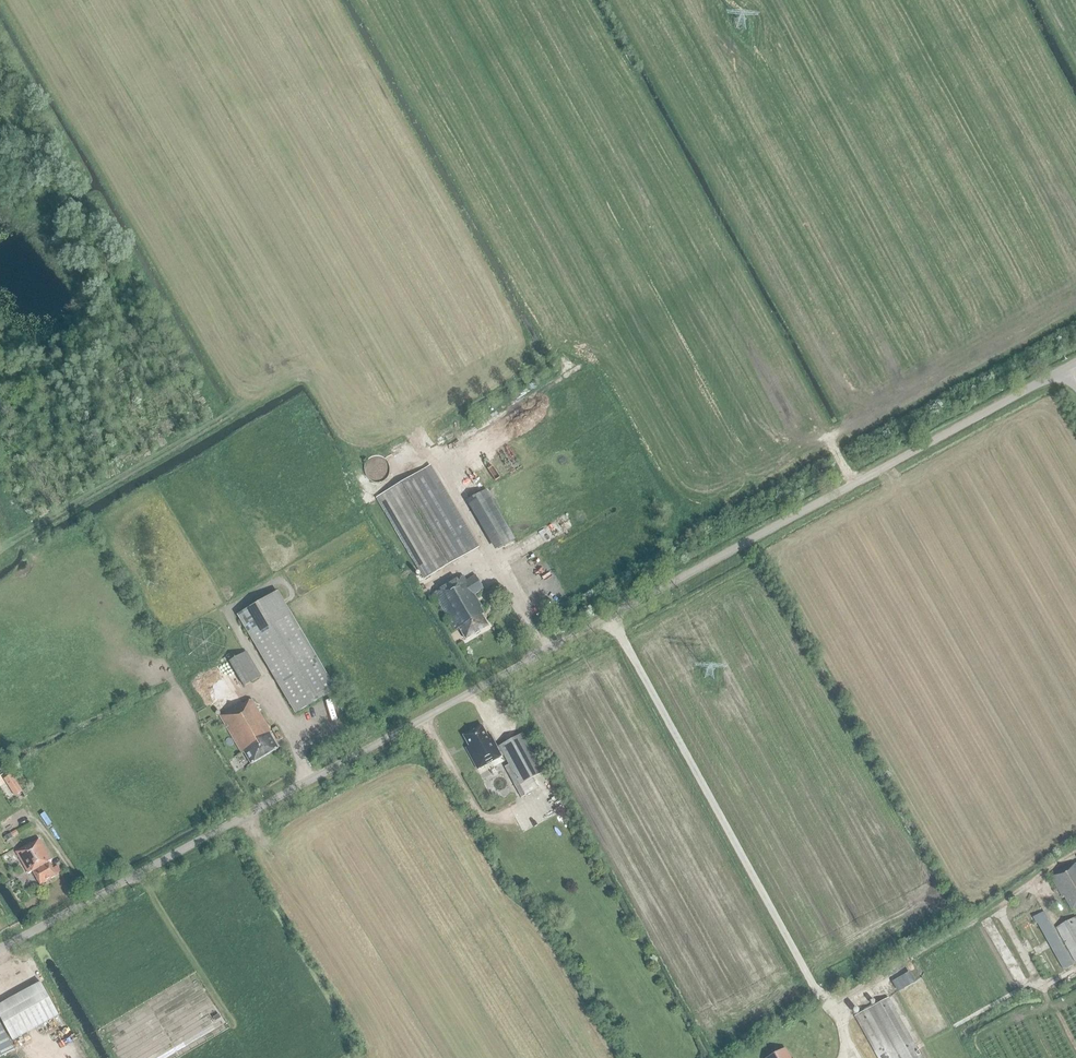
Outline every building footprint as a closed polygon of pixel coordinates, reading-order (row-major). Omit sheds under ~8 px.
[(365,474),(366,476),(368,478),(369,480),(372,482),(374,483),(377,483),(378,483),(380,483),(381,483),(382,482),(383,482),(385,480),(387,479),(388,477),(389,474),(390,471),(390,468),(389,466),(388,464),(387,462),(387,461),(386,460),(385,459),(384,458),(383,458),(382,457),(379,456),(377,456),(374,456),(372,457),(369,459),(367,460),(366,463),(365,465),(364,468),(364,471),(365,474)] [(472,551),(425,469),(377,497),(424,579),(472,551)] [(514,540),(487,494),(469,504),(496,551),(514,540)] [(462,577),(434,593),(455,631),(459,629),(465,640),(489,627),(482,616),(484,615),(473,595),(465,581),(462,577)] [(336,689),(335,688),(278,591),(238,614),(296,712),(336,689)] [(230,661),(245,686),(260,677),(245,652),(230,661)] [(242,753),(244,751),(252,764),(279,748),(270,733),(272,732),(252,699),(243,704),(242,702),(220,715),(242,753)] [(462,735),(468,747),(465,748),(477,769),(502,756),(518,786),(543,772),(522,733),(497,746),(490,734),(487,736),(481,725),(462,735)] [(274,734),(278,740),(283,738),(279,731),(274,734)] [(313,737),(315,741),(323,737),(321,733),(313,737)] [(13,778),(6,782),(15,797),(23,792),(13,778)] [(42,812),(37,815),(45,826),(49,823),(42,812)] [(60,872),(57,866),(53,868),(50,862),(49,861),(51,860),(40,841),(31,846),(30,844),(16,852),(29,874),(33,871),(40,885),(57,875),(56,874),(60,872)] [(1065,897),(1073,911),(1075,909),(1075,864),(1071,867),(1069,865),(1050,876),(1063,898),(1065,897)] [(1019,927),(1048,980),(1072,967),(1043,914),(1019,927)] [(1074,916),(1056,925),(1075,963),(1075,920),(1074,916)] [(12,1042),(58,1017),(40,984),(0,1005),(0,1020),(12,1042)] [(878,1057),(922,1057),(888,997),(855,1016),(878,1057)] [(13,1050),(0,1026),(0,1057),(13,1050)] [(784,1050),(775,1055),(769,1057),(789,1057),(784,1050)]
